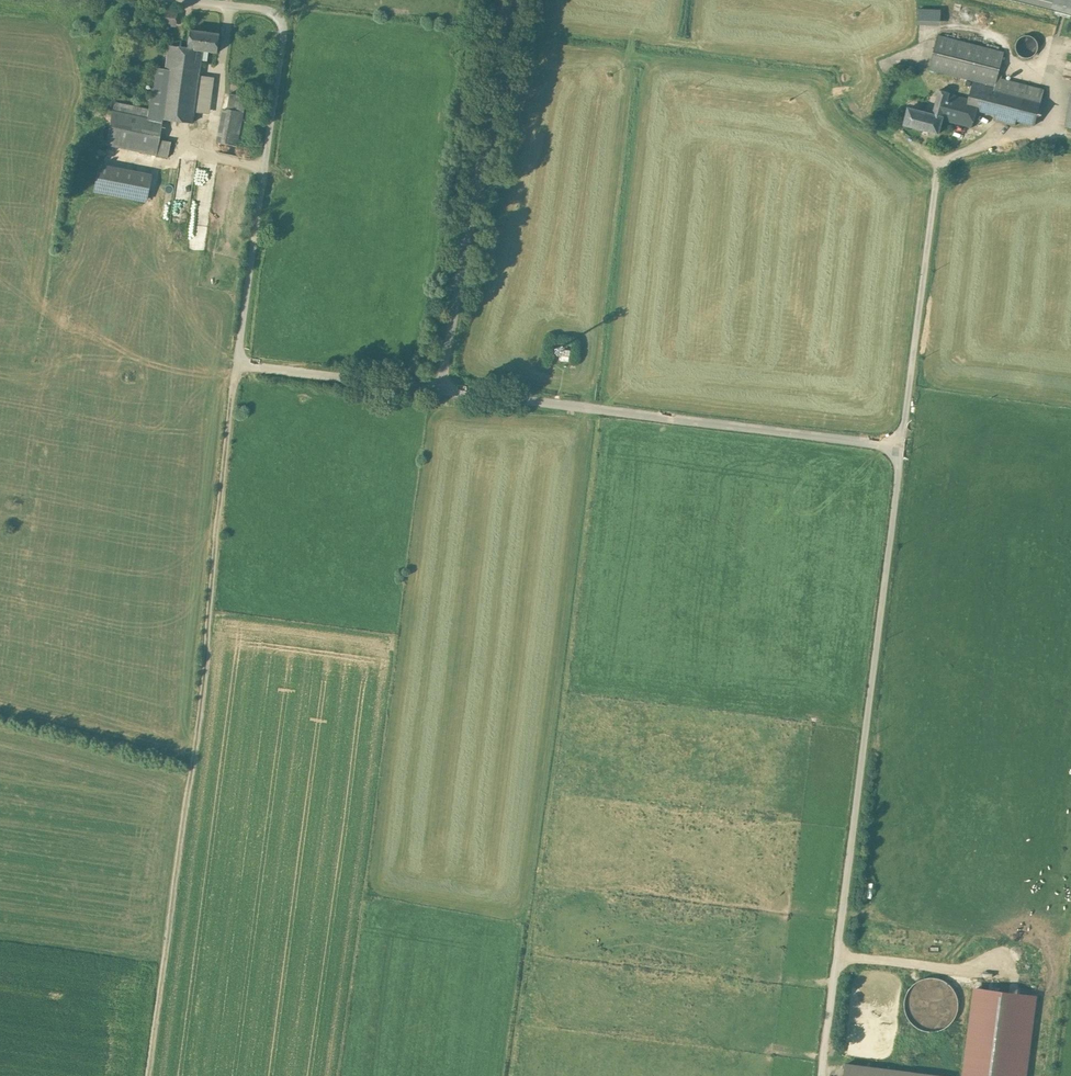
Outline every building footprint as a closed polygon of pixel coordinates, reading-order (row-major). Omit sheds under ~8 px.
[(924,5),(923,18),(943,21),(945,7),(924,5)] [(175,24),(175,9),(158,8),(158,24),(175,24)] [(162,152),(168,117),(197,119),(200,105),(214,107),(218,74),(203,71),(207,46),(222,49),(225,30),(195,26),(193,42),(173,40),(170,63),(159,63),(152,105),(118,99),(109,141),(162,152)] [(1041,45),(1041,43),(1041,41),(1040,39),(1039,36),(1038,35),(1036,33),(1034,32),(1031,31),(1029,31),(1025,32),(1023,33),(1021,35),(1019,39),(1018,43),(1019,47),(1020,50),(1021,51),(1023,53),(1025,54),(1028,55),(1030,55),(1034,54),(1038,52),(1039,50),(1040,48),(1041,45)] [(941,33),(931,68),(977,77),(973,95),(940,85),(934,107),(910,101),(904,121),(940,130),(943,114),(974,123),(979,106),(998,110),(996,118),(1019,123),(1020,118),(1037,122),(1047,85),(1001,74),(1007,49),(941,33)] [(227,103),(222,137),(242,140),(249,93),(234,90),(232,104),(227,103)] [(157,169),(104,160),(98,188),(152,198),(157,169)] [(921,1028),(955,1026),(951,979),(905,982),(908,1021),(921,1020),(921,1028)] [(998,988),(1020,991),(1021,986),(999,982),(998,988)] [(960,1075),(1026,1075),(1035,993),(971,986),(960,1075)] [(839,1075),(946,1075),(946,1072),(840,1064),(839,1075)]
